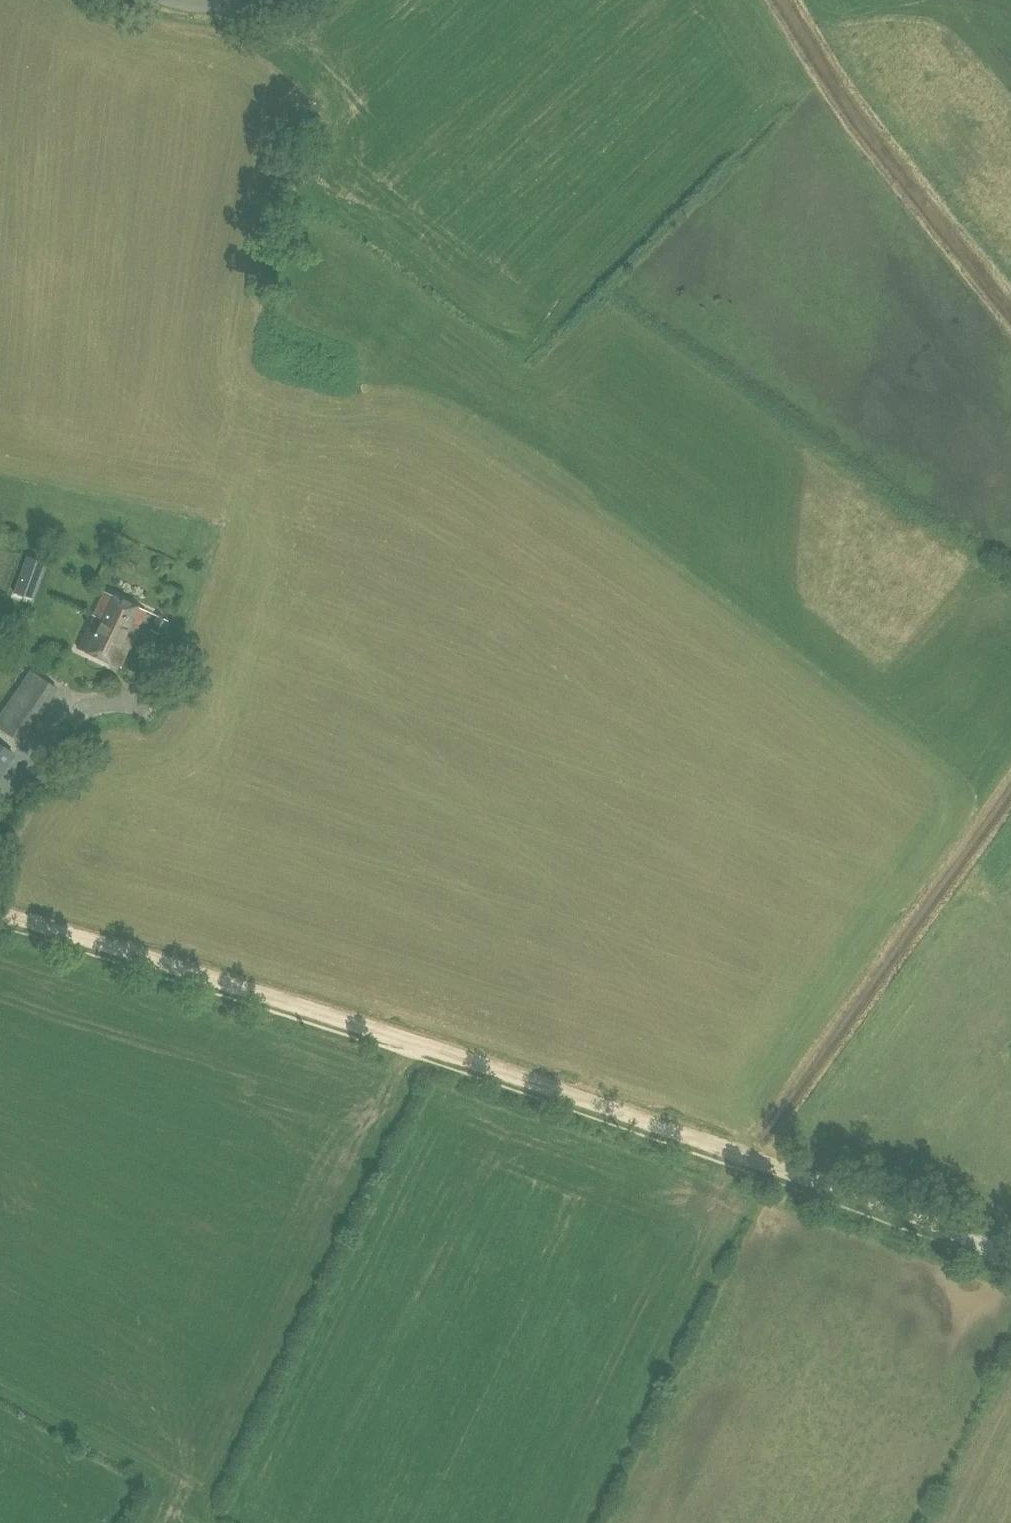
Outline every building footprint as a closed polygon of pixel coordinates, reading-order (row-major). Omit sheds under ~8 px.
[(26,556),(19,577),(39,583),(46,563),(26,556)] [(105,590),(90,622),(78,647),(121,666),(147,610),(105,590)] [(157,615),(151,629),(162,635),(168,620),(157,615)] [(60,688),(31,669),(0,715),(0,728),(22,742),(60,688)] [(13,754),(0,745),(0,774),(13,754)]
